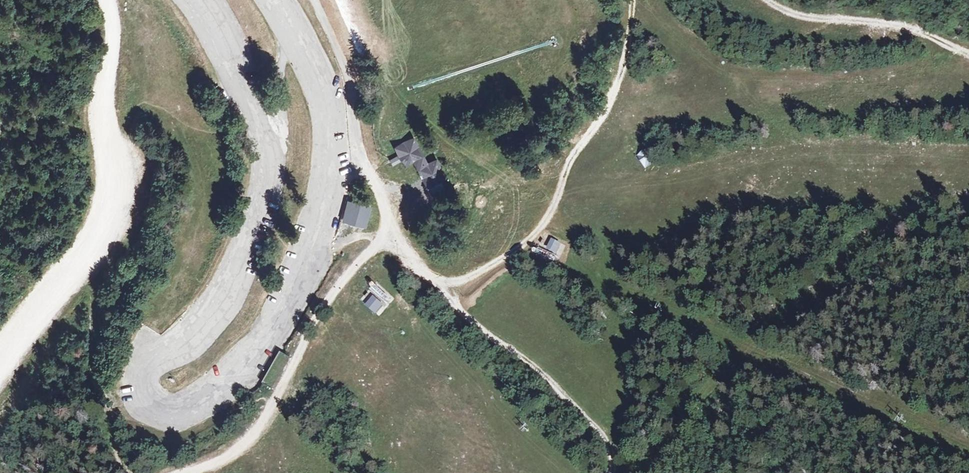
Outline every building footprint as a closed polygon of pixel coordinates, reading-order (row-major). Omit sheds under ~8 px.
[(448,176),(436,156),(427,161),(412,138),(394,148),(406,167),(413,162),(428,188),(448,176)] [(645,172),(656,164),(648,152),(638,160),(645,172)] [(365,208),(349,203),(344,219),(360,224),(365,208)] [(561,244),(552,241),(549,251),(558,254),(561,244)] [(117,259),(121,252),(111,247),(107,254),(117,259)] [(380,306),(374,300),(368,307),(374,312),(380,306)]
